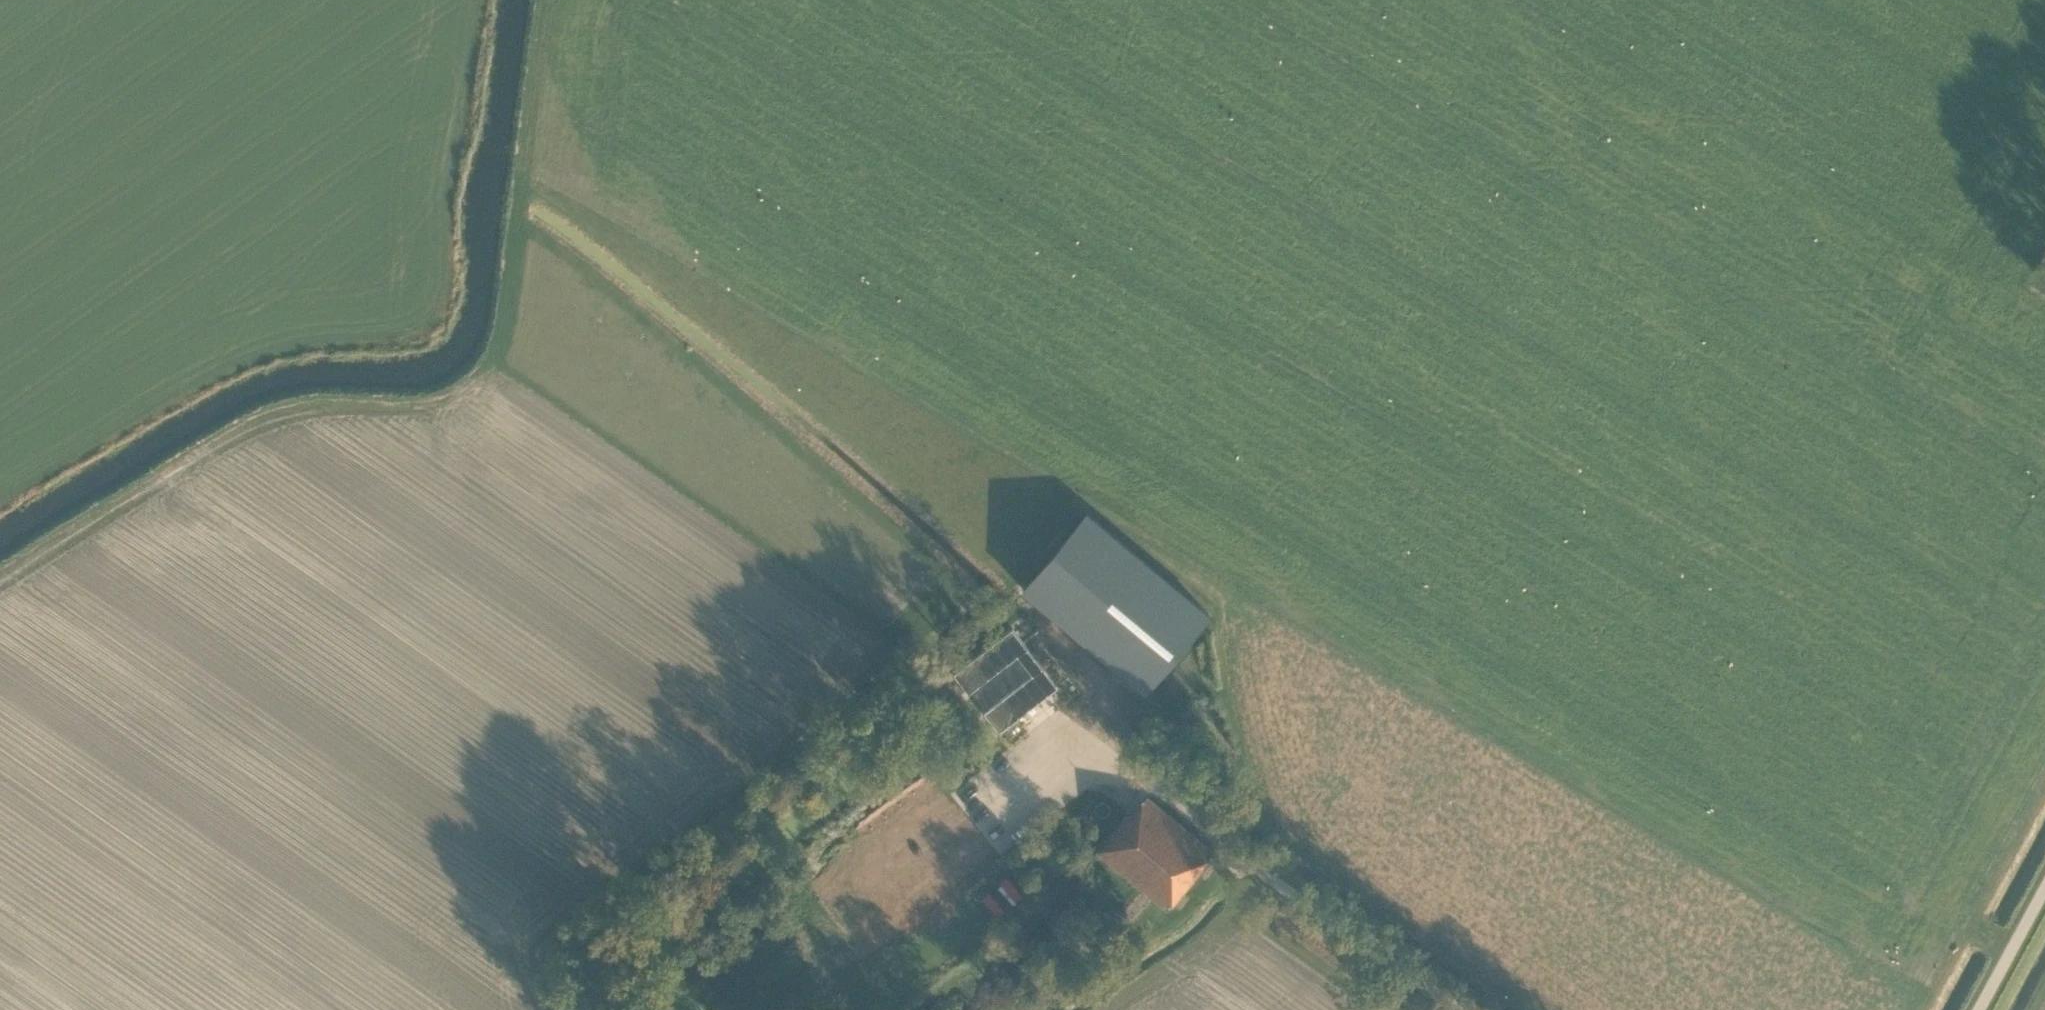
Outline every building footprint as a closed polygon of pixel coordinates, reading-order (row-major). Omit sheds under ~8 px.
[(1088,510),(1022,589),(1146,692),(1212,613),(1088,510)] [(1013,627),(955,672),(970,692),(1018,655),(1033,674),(985,711),(1000,731),(1058,686),(1013,627)] [(1097,851),(1168,909),(1215,852),(1147,796),(1131,815),(1128,813),(1097,851)]
